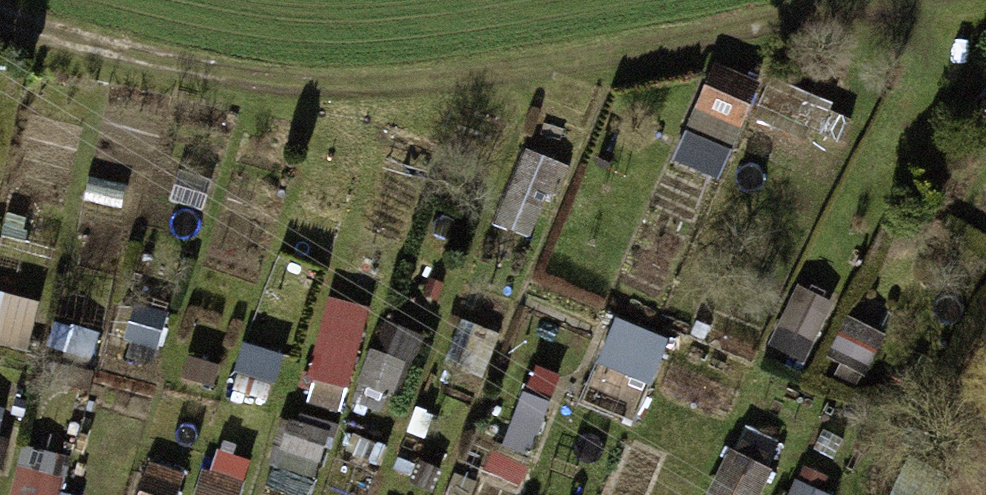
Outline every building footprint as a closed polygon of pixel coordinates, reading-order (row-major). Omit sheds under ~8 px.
[(714,65),(678,168),(727,185),(762,81),(714,65)] [(528,154),(502,230),(539,242),(565,166),(528,154)] [(772,348),(810,365),(837,304),(799,287),(772,348)] [(43,304),(0,294),(0,344),(32,351),(43,304)] [(321,300),(315,404),(360,406),(366,302),(321,300)] [(658,389),(673,338),(616,322),(601,373),(658,389)] [(360,392),(402,404),(421,337),(379,326),(360,392)] [(9,413),(0,410),(0,448),(9,413)] [(321,479),(334,435),(288,421),(275,465),(321,479)] [(259,462),(222,448),(204,494),(246,494),(259,462)] [(71,456),(23,449),(17,494),(66,494),(71,456)] [(775,464),(733,449),(716,494),(764,494),(775,464)] [(144,494),(186,494),(192,476),(154,463),(144,494)]
